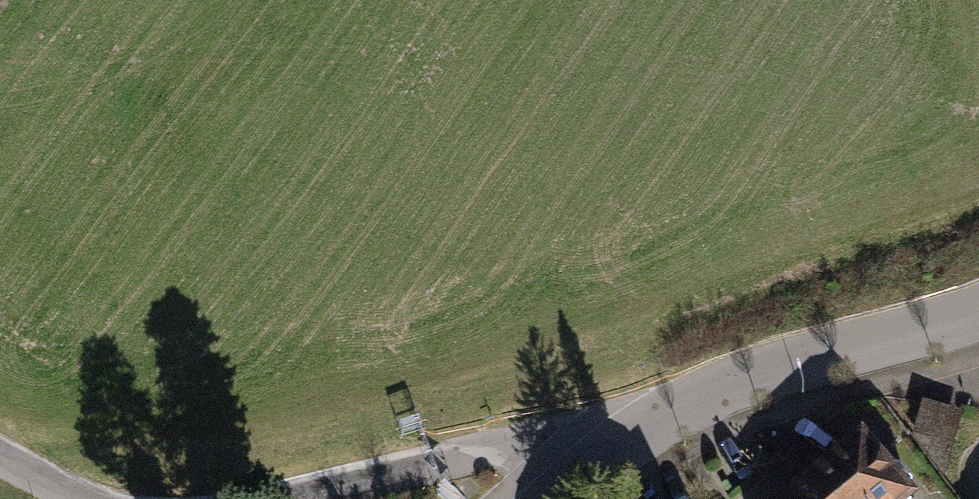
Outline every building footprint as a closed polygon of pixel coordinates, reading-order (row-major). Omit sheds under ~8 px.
[(816,483),(829,498),(928,498),(876,435),(816,483)] [(796,498),(829,498),(816,483),(796,498)]
